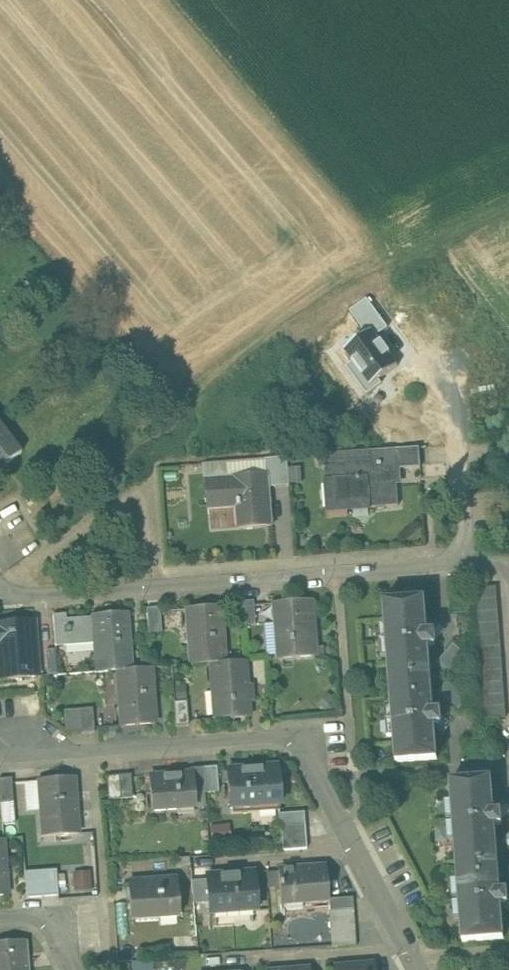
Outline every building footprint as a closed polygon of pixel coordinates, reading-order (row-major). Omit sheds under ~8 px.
[(351,311),(368,334),(372,331),(376,336),(388,327),(367,299),(351,311)] [(378,379),(397,365),(376,336),(372,331),(368,334),(345,351),(353,362),(347,367),(367,394),(381,383),(378,379)] [(21,453),(0,425),(0,469),(21,453)] [(419,447),(400,448),(401,468),(421,467),(419,447)] [(372,450),(373,462),(391,461),(391,469),(401,468),(400,448),(372,450)] [(320,466),(325,466),(373,462),(372,450),(319,454),(320,466)] [(266,459),(267,473),(269,473),(270,486),(290,484),(288,457),(266,459)] [(267,473),(266,459),(206,463),(207,478),(267,473)] [(373,462),(325,466),(326,480),(332,480),(334,504),(370,501),(370,507),(399,505),(397,483),(392,484),(391,469),(391,461),(373,462)] [(267,473),(207,478),(209,508),(241,506),(243,525),(239,525),(239,527),(272,524),(270,486),(269,473),(267,473)] [(497,586),(474,587),(475,599),(498,597),(497,586)] [(498,597),(475,599),(476,611),(498,609),(498,597)] [(425,598),(385,601),(391,681),(431,678),(428,644),(436,644),(435,632),(428,633),(425,598)] [(254,601),(241,601),(242,625),(255,625),(254,601)] [(313,601),(275,604),(279,659),(317,656),(313,601)] [(221,606),(187,608),(191,664),(211,663),(225,662),(221,606)] [(160,607),(147,608),(149,632),(162,631),(160,607)] [(498,609),(476,611),(477,623),(499,621),(498,609)] [(66,613),(53,614),(56,645),(68,645),(67,618),(66,613)] [(93,616),(67,618),(68,645),(95,643),(97,671),(117,670),(131,669),(127,613),(93,615),(93,616)] [(0,623),(0,679),(37,676),(33,620),(0,623)] [(499,621),(477,623),(478,635),(500,633),(499,621)] [(500,633),(478,635),(479,647),(501,645),(500,633)] [(501,645),(479,647),(480,659),(502,657),(501,645)] [(45,651),(47,675),(58,674),(56,651),(45,651)] [(502,657),(480,659),(481,670),(503,669),(502,657)] [(225,662),(211,663),(214,718),(248,716),(247,699),(253,699),(253,685),(246,686),(245,660),(225,662)] [(131,669),(117,670),(122,726),(155,724),(152,667),(131,669)] [(503,669),(481,670),(481,682),(504,681),(503,669)] [(431,678),(391,681),(397,761),(437,758),(434,723),(442,723),(441,711),(433,711),(431,678)] [(504,681),(481,682),(482,694),(505,693),(504,681)] [(505,693),(482,694),(483,706),(505,704),(505,693)] [(186,701),(174,702),(176,726),(188,725),(186,701)] [(505,704),(483,706),(484,718),(506,716),(505,704)] [(93,708),(79,709),(81,731),(81,733),(95,732),(93,708)] [(65,730),(68,732),(81,731),(79,709),(64,711),(65,730)] [(500,728),(501,737),(508,737),(508,727),(500,728)] [(277,765),(229,769),(232,807),(280,803),(277,765)] [(218,766),(204,767),(205,791),(219,790),(218,766)] [(204,767),(191,768),(191,772),(192,772),(194,792),(205,791),(204,767)] [(191,772),(150,775),(152,811),(195,808),(194,792),(192,772),(191,772)] [(131,774),(119,775),(121,798),(132,797),(131,774)] [(119,775),(107,776),(109,799),(121,798),(119,775)] [(0,779),(0,795),(1,803),(13,802),(11,778),(0,779)] [(74,778),(38,780),(43,836),(79,833),(74,778)] [(491,778),(451,781),(457,861),(497,858),(494,824),(501,824),(500,812),(493,812),(491,778)] [(304,811),(279,813),(280,826),(281,826),(305,824),(304,811)] [(305,824),(281,826),(282,837),(306,836),(305,824)] [(229,825),(211,826),(213,851),(231,850),(229,825)] [(306,836),(282,837),(283,849),(307,847),(306,836)] [(497,858),(457,861),(463,941),(503,938),(500,903),(507,903),(507,891),(499,891),(497,858)] [(326,866),(278,870),(281,903),(328,900),(326,866)] [(254,871),(207,875),(207,880),(209,902),(210,913),(257,909),(254,871)] [(38,872),(26,873),(28,897),(40,896),(38,872)] [(177,878),(129,882),(131,920),(179,917),(177,878)] [(207,880),(192,881),(194,904),(209,902),(207,880)] [(352,896),(329,898),(330,910),(353,908),(352,896)] [(353,908),(330,910),(331,923),(354,921),(353,908)] [(354,921),(331,923),(331,934),(355,932),(354,921)] [(355,932),(331,934),(332,946),(356,945),(355,932)] [(0,943),(0,969),(27,969),(25,941),(0,943)]
